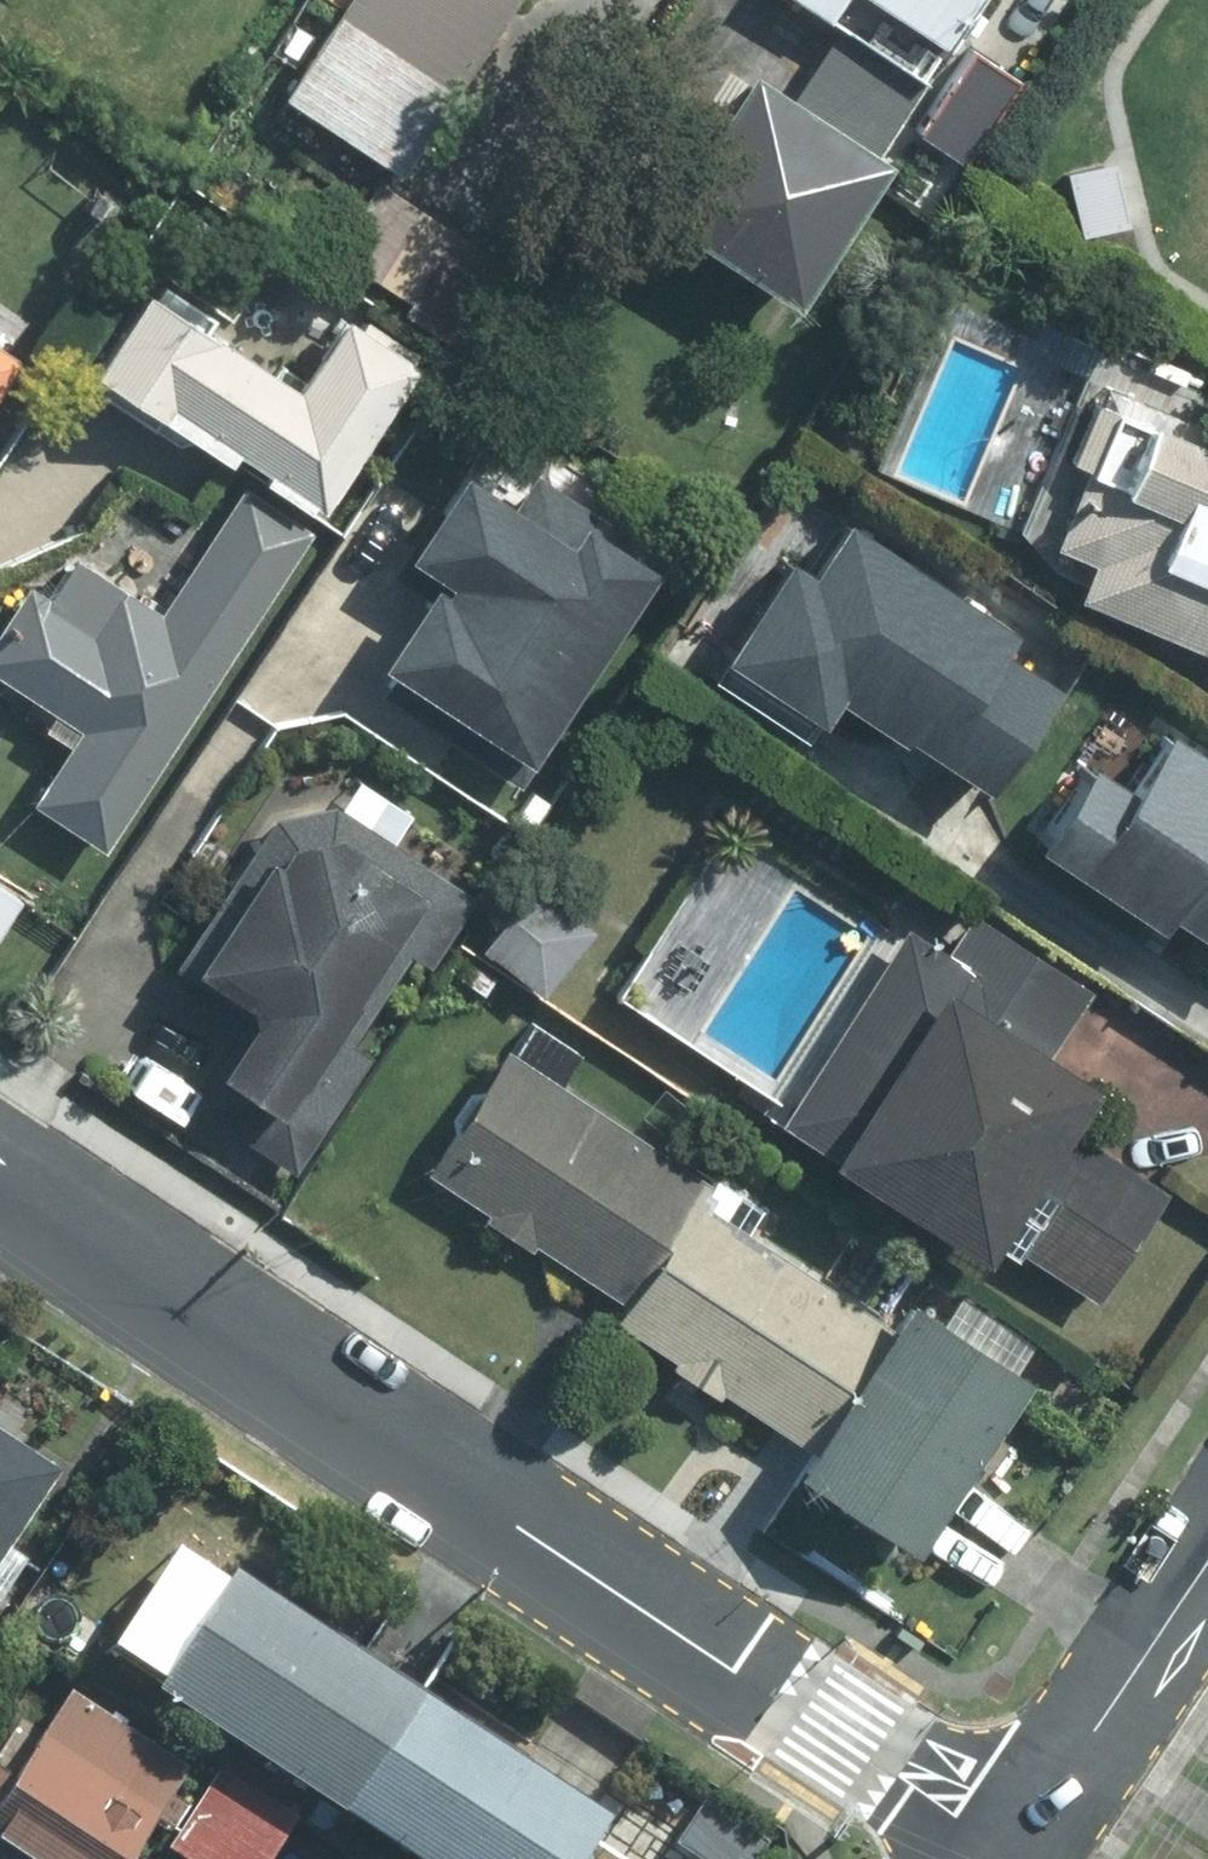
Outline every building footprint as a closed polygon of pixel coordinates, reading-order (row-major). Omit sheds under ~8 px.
[(300,90),(414,168),(526,0),(360,0),(300,90)] [(846,15),(856,0),(825,0),(846,15)] [(961,42),(988,0),(897,0),(961,42)] [(684,214),(818,301),(908,161),(887,148),(931,79),(849,25),(806,91),(776,71),(684,214)] [(929,131),(970,158),(1025,77),(984,49),(929,131)] [(1108,146),(1067,153),(1079,217),(1119,210),(1108,146)] [(463,235),(386,185),(345,249),(422,299),(463,235)] [(186,400),(341,503),(432,367),(361,321),(316,388),(170,290),(115,375),(176,416),(186,400)] [(23,363),(0,348),(0,398),(23,363)] [(1174,422),(1180,408),(1122,381),(1107,397),(1083,456),(1103,465),(1073,540),(1114,557),(1100,592),(1207,640),(1207,436),(1174,422)] [(527,789),(663,565),(525,480),(515,496),(459,462),(401,558),(429,575),(379,657),(392,665),(373,696),(527,789)] [(115,845),(322,530),(255,485),(171,613),(88,558),(59,602),(39,589),(0,645),(0,666),(92,728),(46,799),(115,845)] [(796,563),(717,688),(812,748),(840,704),(1000,804),(1064,704),(1015,673),(1034,642),(859,533),(828,583),(796,563)] [(1033,854),(1166,945),(1175,932),(1207,955),(1207,773),(1171,748),(1136,798),(1092,769),(1033,854)] [(205,1102),(300,1167),(379,1050),(362,1039),(418,952),(437,963),(483,894),(347,804),(285,817),(257,860),(277,873),(215,966),(272,1005),(276,1023),(243,1073),(230,1063),(205,1102)] [(0,885),(0,937),(24,900),(0,885)] [(500,945),(553,987),(599,931),(546,888),(500,945)] [(915,931),(797,1117),(1012,1255),(1019,1241),(1106,1296),(1173,1194),(1084,1137),(1114,1089),(1056,1052),(1096,988),(982,916),(955,957),(915,931)] [(193,1088),(145,1051),(113,1093),(161,1130),(193,1088)] [(713,1183),(517,1054),(438,1177),(636,1304),(713,1183)] [(878,1315),(703,1201),(636,1304),(625,1320),(801,1434),(878,1315)] [(933,1306),(825,1472),(936,1546),(1045,1379),(933,1306)] [(6,1607),(31,1568),(15,1557),(66,1478),(0,1436),(0,1604),(6,1607)] [(345,1812),(423,1696),(251,1581),(174,1700),(345,1812)] [(345,1812),(415,1858),(606,1858),(627,1828),(423,1696),(345,1812)] [(229,1778),(217,1794),(79,1702),(24,1785),(4,1774),(0,1780),(0,1858),(175,1858),(180,1852),(190,1858),(279,1858),(301,1826),(229,1778)]
